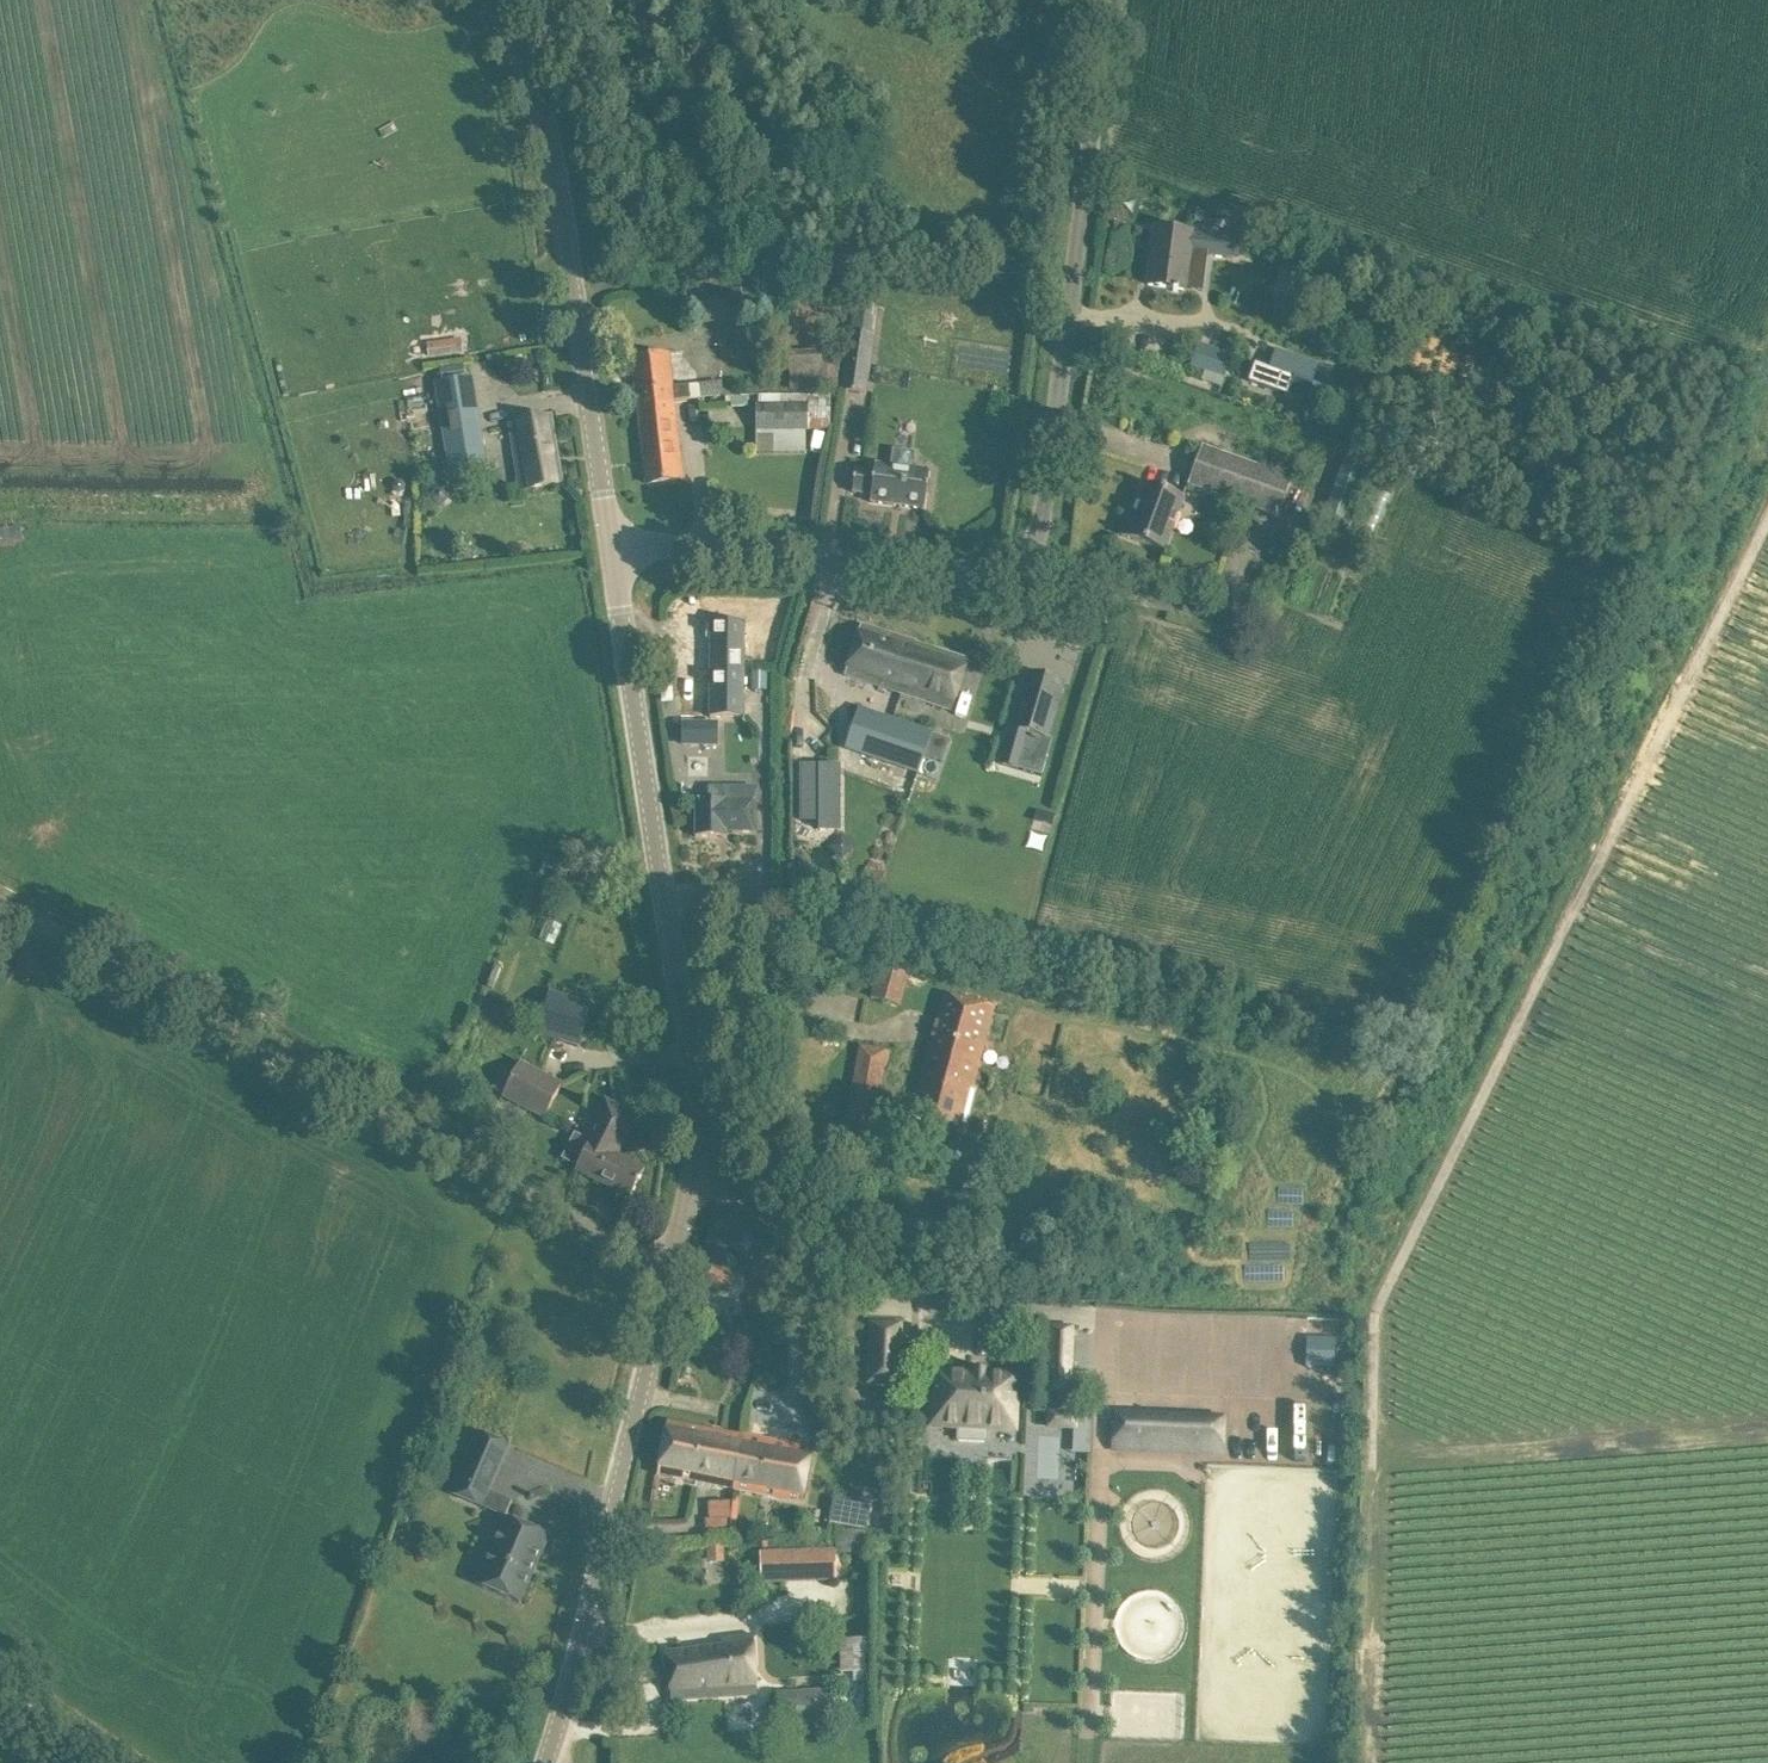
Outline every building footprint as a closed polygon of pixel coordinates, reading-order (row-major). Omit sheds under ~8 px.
[(1156,228),(1148,284),(1174,288),(1174,291),(1178,291),(1178,288),(1186,290),(1189,270),(1205,272),(1207,252),(1238,256),(1240,243),(1209,239),(1191,237),(1191,233),(1179,231),(1156,228)] [(694,321),(771,316),(770,290),(692,294),(694,321)] [(873,338),(870,338),(849,335),(843,382),(842,392),(865,395),(873,338)] [(1268,367),(1262,385),(1319,405),(1325,387),(1313,383),(1320,365),(1275,349),(1268,367)] [(790,391),(839,389),(837,350),(789,352),(790,391)] [(1219,351),(1211,374),(1223,378),(1230,355),(1219,351)] [(656,356),(632,359),(638,405),(673,401),(689,399),(688,385),(672,386),(668,354),(656,356)] [(434,383),(445,453),(484,447),(471,376),(434,383)] [(721,382),(699,384),(700,398),(722,396),(721,382)] [(805,404),(754,404),(755,453),(805,452),(805,429),(830,429),(830,394),(805,395),(805,404)] [(673,401),(638,405),(647,484),(683,479),(673,401)] [(522,489),(540,486),(563,482),(553,418),(513,424),(522,489)] [(1279,464),(1276,470),(1203,444),(1189,483),(1280,517),(1295,477),(1293,476),(1295,469),(1279,464)] [(1347,537),(1376,454),(1348,444),(1319,527),(1347,537)] [(856,469),(853,492),(860,493),(871,494),(870,502),(925,509),(929,471),(911,468),(913,454),(891,451),(890,466),(875,464),(874,471),(856,469)] [(1164,550),(1183,498),(1145,484),(1138,502),(1134,501),(1121,535),(1164,550)] [(1444,564),(1449,544),(1433,540),(1428,559),(1444,564)] [(765,602),(762,613),(782,619),(787,604),(765,602)] [(707,626),(707,639),(711,639),(710,717),(744,717),(744,623),(711,622),(711,626),(707,626)] [(901,693),(918,643),(861,625),(845,675),(901,693)] [(952,709),(961,682),(968,659),(918,643),(901,693),(952,709)] [(751,669),(751,689),(766,689),(767,670),(751,669)] [(1011,729),(1001,764),(1042,776),(1052,739),(1048,737),(1064,682),(1028,671),(1011,729)] [(875,713),(861,754),(918,773),(932,733),(893,720),(893,719),(875,713)] [(683,724),(683,744),(716,744),(717,724),(683,724)] [(820,765),(801,765),(801,820),(816,820),(820,820),(820,829),(821,829),(821,820),(838,820),(838,829),(839,829),(839,764),(820,764),(820,765)] [(692,814),(692,830),(696,830),(696,836),(728,837),(728,830),(756,830),(757,787),(728,787),(727,770),(712,770),(712,778),(696,778),(696,801),(696,814),(692,814)] [(872,998),(900,1005),(913,959),(885,951),(872,998)] [(550,993),(538,1034),(556,1039),(579,1046),(581,1037),(591,1005),(550,993)] [(999,1011),(968,1002),(945,995),(910,1117),(970,1127),(981,1088),(977,1087),(999,1011)] [(860,1046),(844,1140),(870,1144),(884,1065),(887,1065),(889,1051),(860,1046)] [(545,1118),(556,1097),(562,1084),(520,1062),(503,1096),(545,1118)] [(605,1099),(585,1139),(590,1141),(576,1170),(630,1198),(645,1168),(618,1154),(637,1116),(605,1099)] [(754,1262),(750,1279),(769,1284),(773,1266),(754,1262)] [(1069,1394),(1071,1328),(1053,1327),(1051,1393),(1069,1394)] [(1309,1365),(1337,1365),(1338,1335),(1310,1335),(1309,1365)] [(870,1352),(868,1381),(897,1383),(899,1354),(870,1352)] [(930,1427),(929,1456),(934,1456),(934,1460),(945,1461),(946,1457),(949,1457),(949,1471),(985,1472),(985,1485),(1014,1486),(1016,1432),(1024,1433),(1025,1401),(1017,1400),(1017,1395),(1021,1395),(1022,1383),(1018,1383),(1018,1374),(988,1373),(988,1378),(971,1377),(971,1372),(932,1370),(931,1401),(930,1427)] [(1053,1427),(1073,1427),(1072,1407),(1053,1408),(1053,1427)] [(1115,1414),(1114,1448),(1221,1452),(1223,1418),(1115,1414)] [(736,1490),(746,1436),(667,1421),(657,1475),(736,1490)] [(478,1432),(458,1478),(489,1491),(509,1445),(478,1432)] [(746,1436),(736,1490),(801,1502),(812,1449),(746,1436)] [(730,1501),(708,1502),(709,1519),(731,1517),(730,1501)] [(520,1603),(549,1536),(504,1516),(474,1583),(520,1603)] [(723,1562),(724,1544),(708,1544),(707,1561),(723,1562)] [(759,1551),(759,1583),(835,1580),(834,1548),(759,1551)] [(666,1652),(671,1696),(672,1700),(757,1695),(754,1635),(745,1636),(721,1639),(722,1646),(666,1652)] [(781,1731),(790,1730),(827,1727),(824,1691),(778,1695),(781,1731)]
